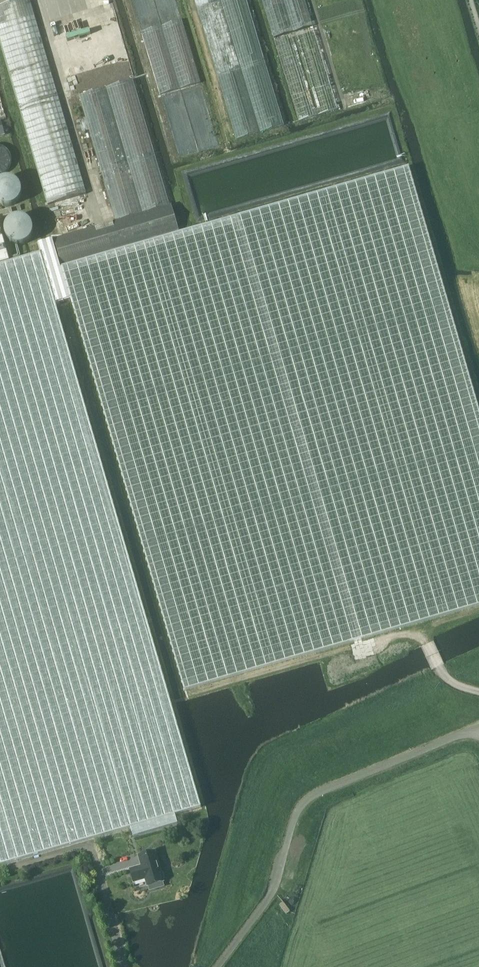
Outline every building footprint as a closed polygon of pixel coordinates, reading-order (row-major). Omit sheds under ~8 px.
[(86,194),(30,0),(23,0),(0,6),(0,39),(48,205),(86,194)] [(112,0),(44,0),(72,94),(134,76),(112,0)] [(247,0),(196,0),(236,139),(284,125),(247,0)] [(299,121),(338,109),(305,0),(262,0),(299,121)] [(160,93),(200,81),(182,19),(141,31),(160,93)] [(134,80),(80,95),(116,221),(170,205),(134,80)] [(38,244),(41,253),(55,304),(71,299),(185,691),(478,605),(478,407),(409,166),(61,268),(52,239),(38,244)] [(55,239),(62,265),(179,231),(171,205),(170,205),(116,221),(55,239)] [(10,262),(0,227),(0,265),(10,262)] [(131,827),(175,815),(201,807),(41,253),(10,262),(0,265),(0,865),(131,827)] [(175,815),(131,827),(133,836),(178,824),(175,815)] [(146,880),(148,887),(166,882),(165,879),(166,879),(164,872),(163,872),(156,850),(139,855),(141,866),(130,869),(134,883),(146,880)]
